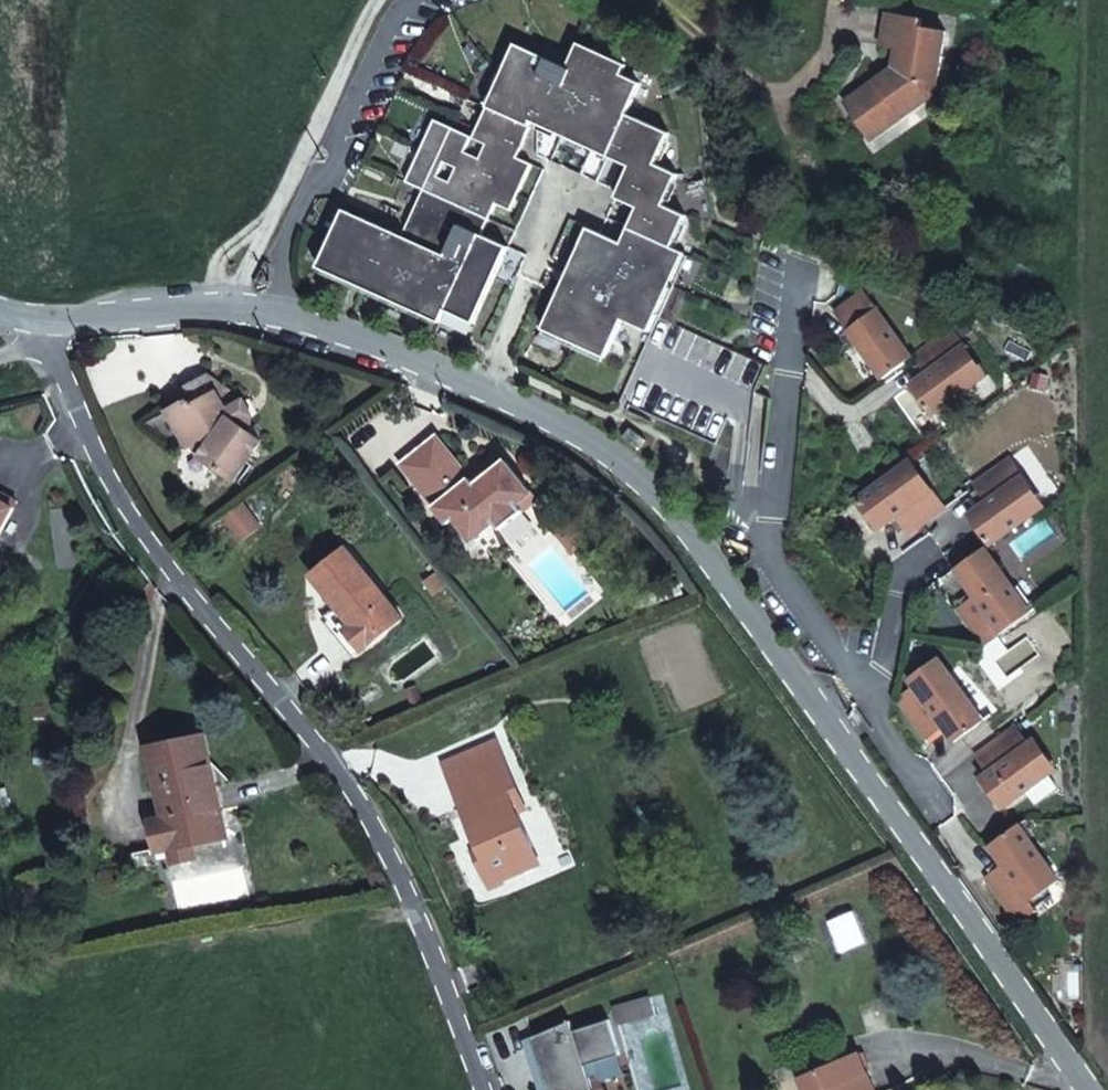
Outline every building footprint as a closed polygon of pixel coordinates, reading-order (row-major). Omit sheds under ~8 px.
[(899,113),(902,120),(935,95),(947,33),(921,27),(923,19),(887,14),(880,47),(893,50),(890,68),(852,94),(857,101),(854,110),(869,113),(879,126),(899,113)] [(475,325),(506,260),(511,248),(483,236),(497,206),(510,213),(533,164),(520,157),(535,126),(630,169),(616,200),(638,209),(623,243),(588,227),(566,273),(561,285),(541,330),(574,345),(606,360),(625,322),(651,334),(619,402),(716,447),(728,420),(741,426),(768,368),(659,317),(688,255),(675,250),(690,216),(668,206),(681,176),(659,166),(673,134),(631,114),(644,84),(626,74),(629,66),(581,42),(568,68),(517,43),(473,137),(436,119),(407,183),(424,191),(404,236),(347,209),(319,270),(440,325),(446,312),(475,325)] [(852,94),(841,102),(869,143),(902,120),(899,113),(879,126),(869,113),(854,110),(857,101),(852,94)] [(835,314),(882,379),(913,357),(864,293),(835,314)] [(949,331),(914,356),(926,375),(910,387),(932,416),(976,383),(956,354),(963,349),(949,331)] [(983,378),(963,349),(956,354),(976,383),(983,378)] [(164,398),(171,409),(220,380),(207,372),(164,398)] [(220,380),(171,409),(166,412),(186,446),(202,451),(198,458),(234,482),(264,441),(244,398),(232,389),(220,380)] [(145,424),(181,453),(198,458),(202,451),(186,446),(166,412),(145,424)] [(631,431),(624,441),(640,453),(648,443),(631,431)] [(520,503),(534,490),(521,474),(508,457),(493,469),(477,481),(473,476),(438,433),(400,463),(449,521),(455,516),(467,530),(481,532),(494,522),(498,527),(523,507),(520,503)] [(967,515),(988,546),(1038,511),(1017,482),(1025,477),(1011,458),(973,485),(985,503),(967,515)] [(488,463),(473,476),(477,481),(493,469),(488,463)] [(904,466),(856,501),(877,530),(895,518),(908,535),(931,518),(918,499),(925,494),(904,466)] [(1038,511),(1045,506),(1025,477),(1017,482),(1038,511)] [(17,501),(20,496),(0,484),(0,492),(17,501)] [(538,495),(534,490),(520,503),(523,507),(538,495)] [(17,501),(0,492),(0,531),(17,501)] [(938,513),(925,494),(918,499),(931,518),(938,513)] [(240,540),(260,526),(244,504),(224,519),(240,540)] [(313,573),(339,606),(351,622),(344,628),(362,652),(404,619),(347,548),(313,573)] [(985,548),(955,570),(966,585),(996,563),(985,548)] [(956,609),(983,646),(1030,613),(996,563),(966,585),(974,597),(956,609)] [(323,618),(355,658),(362,652),(344,628),(351,622),(339,606),(323,618)] [(909,679),(915,686),(944,665),(939,658),(909,679)] [(915,686),(897,699),(927,740),(944,727),(955,743),(985,721),(944,665),(915,686)] [(981,779),(1003,809),(1051,773),(1030,744),(1017,726),(976,756),(989,773),(981,779)] [(201,799),(209,797),(197,736),(151,746),(166,818),(172,850),(226,839),(221,809),(205,813),(201,799)] [(501,768),(510,765),(499,738),(444,762),(480,848),(495,884),(541,866),(521,817),(501,768)] [(1030,744),(1051,773),(1059,768),(1037,738),(1030,744)] [(531,812),(510,765),(501,768),(521,817),(531,812)] [(218,795),(209,797),(201,799),(205,813),(221,809),(218,795)] [(155,853),(172,850),(166,818),(150,822),(155,850),(155,853)] [(1060,880),(1020,825),(991,845),(1004,865),(995,871),(986,877),(1017,925),(1036,913),(1030,904),(1060,880)] [(487,887),(495,884),(480,848),(471,851),(487,887)] [(158,863),(155,853),(155,850),(135,854),(137,867),(158,863)] [(647,990),(615,1003),(620,1018),(652,1005),(647,990)] [(586,1066),(622,1055),(611,1021),(575,1032),(574,1027),(533,1040),(548,1087),(541,1089),(594,1089),(586,1066)] [(548,1087),(533,1040),(526,1042),(541,1089),(548,1087)] [(869,1076),(859,1052),(796,1078),(801,1089),(864,1089),(859,1079),(869,1076)] [(869,1076),(859,1079),(864,1089),(875,1089),(869,1076)]
